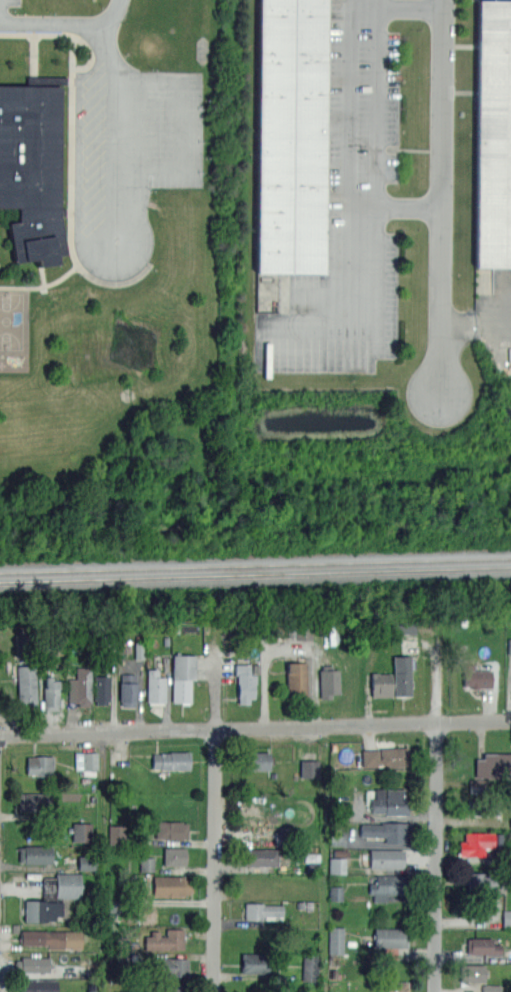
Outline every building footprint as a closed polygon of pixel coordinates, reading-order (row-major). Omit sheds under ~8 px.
[(257,271),(259,0),(326,0),(324,272),(257,271)] [(479,267),(480,0),(510,0),(510,267),(479,267)] [(18,206),(0,206),(0,85),(26,85),(26,76),(65,76),(64,85),(59,85),(58,207),(65,253),(55,255),(57,262),(37,265),(36,257),(15,261),(8,221),(18,220),(18,206)] [(298,630),(297,638),(311,639),(311,630),(298,630)] [(195,654),(194,679),(190,679),(189,702),(172,701),(174,653),(195,654)] [(394,696),(392,655),(415,654),(416,669),(410,669),(411,695),(394,696)] [(294,699),(294,694),(286,694),(285,662),(306,661),(307,699),(294,699)] [(36,664),(37,706),(18,706),(17,664),(36,664)] [(237,703),(237,675),(234,675),(234,664),(249,664),(249,673),(253,673),(254,698),(249,698),(249,703),(237,703)] [(492,689),(463,689),(463,664),(474,664),(474,670),(492,670),(492,689)] [(78,706),(78,701),(68,702),(68,678),(76,678),(76,667),(90,667),(91,702),(88,702),(88,706),(78,706)] [(165,702),(146,701),(147,669),(158,669),(158,676),(165,676),(165,702)] [(319,698),(318,670),(338,669),(339,693),(331,693),(331,698),(319,698)] [(371,696),(370,672),(391,672),(392,696),(371,696)] [(135,706),(120,706),(120,673),(135,673),(135,706)] [(58,710),(44,710),(44,676),(51,675),(51,679),(58,679),(58,710)] [(106,704),(94,704),(94,675),(108,676),(108,700),(106,700),(106,704)] [(362,767),(361,750),(378,749),(379,759),(380,759),(380,748),(407,747),(408,765),(380,766),(380,763),(379,763),(379,766),(362,767)] [(189,769),(160,769),(160,765),(154,765),(154,752),(169,752),(169,751),(189,750),(189,769)] [(98,769),(98,752),(75,753),(76,770),(98,769)] [(269,769),(245,770),(245,764),(240,764),(240,756),(245,756),(245,752),(269,752),(269,769)] [(482,753),(510,753),(510,775),(475,775),(475,758),(482,758),(482,753)] [(36,776),(36,773),(27,774),(26,757),(52,756),(53,776),(36,776)] [(301,778),(319,778),(318,760),(301,760),(301,778)] [(487,779),(469,780),(470,795),(487,794),(487,779)] [(407,788),(407,802),(410,802),(410,814),(386,814),(386,812),(372,812),(372,798),(378,798),(378,787),(407,788)] [(49,811),(19,810),(19,793),(50,793),(49,811)] [(496,815),(468,814),(468,799),(497,801),(496,815)] [(411,843),(384,843),(384,837),(360,837),(360,824),(380,824),(380,821),(411,821),(411,843)] [(187,838),(155,837),(156,822),(188,822),(187,838)] [(124,826),(109,825),(109,844),(124,844),(124,826)] [(483,855),(459,855),(459,841),(464,841),(464,833),(493,833),(493,847),(483,847),(483,855)] [(51,864),(18,864),(18,846),(51,846),(51,864)] [(185,847),(185,865),(163,864),(164,846),(185,847)] [(277,866),(243,866),(243,849),(277,849),(277,866)] [(369,868),(369,850),(403,849),(403,867),(369,868)] [(78,870),(95,870),(96,858),(79,857),(78,870)] [(154,857),(140,858),(140,871),(154,871),(154,857)] [(347,858),(330,858),(329,873),(346,874),(347,858)] [(495,892),(468,892),(468,872),(495,872),(495,873),(508,873),(508,890),(495,890),(495,892)] [(79,873),(79,897),(61,897),(61,915),(53,915),(53,919),(43,919),(43,921),(24,921),(24,900),(42,900),(42,877),(57,877),(57,873),(79,873)] [(152,896),(152,876),(184,875),(184,878),(189,878),(189,892),(185,892),(185,895),(152,896)] [(388,893),(388,902),(374,902),(374,893),(369,893),(369,883),(376,883),(376,875),(407,875),(407,893),(388,893)] [(342,886),(330,887),(330,901),(342,901),(342,886)] [(262,906),(281,905),(281,915),(263,915),(263,919),(245,919),(245,902),(262,902),(262,906)] [(503,911),(503,928),(510,928),(510,911),(503,911)] [(183,949),(144,948),(144,936),(150,936),(150,930),(158,931),(158,936),(166,936),(166,928),(183,928),(183,930),(186,930),(186,942),(183,942),(183,949)] [(344,928),(330,928),(329,954),(344,954),(344,928)] [(407,947),(374,947),(374,928),(407,928),(407,947)] [(81,948),(46,948),(46,944),(21,944),(21,930),(81,930),(81,948)] [(500,943),(499,954),(466,953),(466,937),(491,937),(491,943),(500,943)] [(397,960),(397,949),(382,948),(382,959),(397,960)] [(272,972),(240,972),(241,953),(273,953),(273,960),(276,961),(276,969),(272,968),(272,972)] [(303,982),(318,982),(318,955),(303,955),(303,982)] [(48,972),(20,971),(21,957),(48,957),(48,972)] [(186,976),(153,976),(153,958),(186,958),(186,976)] [(484,981),(460,982),(460,964),(484,964),(484,981)] [(58,980),(58,991),(23,991),(23,980),(58,980)] [(407,981),(407,991),(375,991),(375,981),(407,981)] [(186,986),(186,991),(164,991),(171,991),(172,984),(182,984),(182,986),(186,986)]
